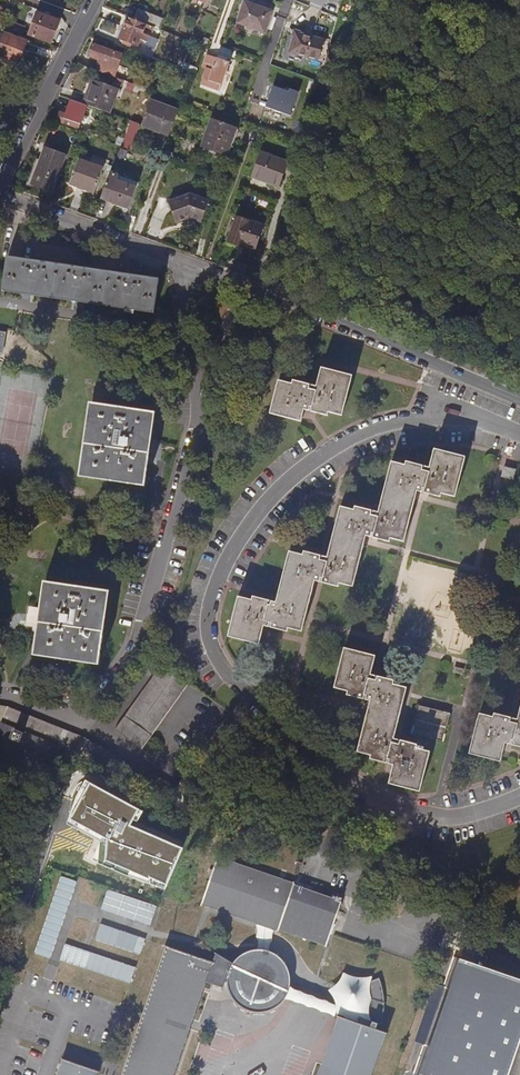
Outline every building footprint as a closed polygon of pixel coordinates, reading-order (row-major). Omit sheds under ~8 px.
[(274,13),(248,3),(241,23),(267,33),(274,13)] [(137,12),(134,20),(160,30),(163,22),(137,12)] [(59,24),(37,15),(30,36),(52,44),(59,24)] [(122,38),(139,44),(146,26),(130,20),(122,38)] [(11,23),(9,30),(22,35),(25,28),(11,23)] [(327,40),(298,31),(292,52),(321,60),(327,40)] [(3,34),(0,41),(0,55),(17,61),(24,42),(3,34)] [(99,58),(95,70),(114,77),(122,56),(93,45),(89,55),(99,58)] [(230,62),(213,55),(204,78),(222,85),(230,62)] [(92,79),(83,104),(88,106),(109,114),(119,89),(92,79)] [(267,108),(292,117),(300,94),(291,90),(290,93),(275,87),(267,108)] [(79,129),(88,106),(83,104),(74,100),(68,116),(63,114),(60,122),(79,129)] [(178,114),(151,104),(142,126),(170,136),(178,114)] [(238,130),(214,121),(204,147),(228,156),(238,130)] [(134,123),(124,149),(132,152),(142,126),(134,123)] [(31,184),(51,192),(64,157),(45,149),(31,184)] [(286,165),(261,156),(252,181),(278,190),(286,165)] [(101,170),(77,161),(68,184),(92,193),(101,170)] [(137,185),(107,174),(97,200),(127,211),(137,185)] [(191,199),(170,207),(178,228),(192,223),(202,226),(210,206),(191,199)] [(260,229),(234,220),(225,246),(239,251),(239,249),(252,253),(260,229)] [(157,279),(6,257),(1,289),(152,310),(157,279)] [(350,380),(319,372),(314,394),(302,391),(303,387),(291,383),(290,387),(277,384),(268,418),(299,426),(303,409),(315,412),(314,416),(325,419),(327,415),(340,418),(350,380)] [(79,448),(76,473),(142,482),(145,456),(141,456),(146,411),(88,404),(83,449),(79,448)] [(84,404),(79,448),(83,449),(88,404),(84,404)] [(150,412),(146,411),(141,456),(145,456),(150,412)] [(454,500),(466,460),(434,451),(427,475),(415,471),(416,467),(405,465),(404,468),(391,465),(375,522),(362,518),(363,514),(351,511),(351,515),(337,511),(322,565),(310,561),(311,558),(300,555),(298,558),(286,555),(270,611),(261,608),(262,604),(250,601),(249,604),(235,601),(224,640),(255,648),(261,626),(272,629),(271,633),(282,636),(283,632),(298,636),(312,582),(324,585),(324,589),(335,592),(336,588),(349,592),(365,533),(378,537),(377,541),(389,544),(390,541),(403,544),(418,490),(428,493),(427,497),(440,500),(441,497),(454,500)] [(515,472),(505,470),(504,478),(513,481),(515,472)] [(142,485),(142,482),(76,473),(76,476),(142,485)] [(40,581),(35,627),(39,627),(45,582),(40,581)] [(35,627),(32,653),(98,660),(101,634),(98,634),(102,588),(45,582),(39,627),(35,627)] [(106,589),(102,588),(98,634),(101,634),(106,589)] [(98,665),(98,660),(32,653),(32,657),(98,665)] [(373,666),(341,657),(331,694),(345,698),(344,703),(356,706),(357,702),(369,705),(354,759),(367,763),(366,767),(378,771),(379,767),(392,770),(385,793),(415,802),(425,763),(411,759),(413,755),(401,751),(399,756),(389,752),(403,699),(390,695),(391,691),(379,687),(378,691),(367,688),(373,666)] [(143,747),(189,683),(162,663),(116,728),(143,747)] [(182,813),(243,721),(229,711),(177,789),(84,739),(2,706),(0,706),(0,724),(0,761),(47,779),(58,749),(73,755),(182,813)] [(413,735),(443,743),(450,714),(420,706),(413,735)] [(516,731),(502,728),(503,724),(491,721),(490,725),(477,721),(467,760),(498,769),(504,745),(516,748),(516,752),(519,753),(519,714),(516,731)] [(87,774),(70,824),(102,835),(93,862),(170,887),(186,838),(140,823),(146,805),(101,790),(105,780),(87,774)] [(292,884),(216,858),(198,909),(274,935),(276,932),(324,948),(339,905),(290,888),(292,884)] [(59,874),(39,953),(55,957),(75,878),(59,874)] [(153,923),(158,902),(108,889),(103,910),(153,923)] [(142,953),(147,937),(102,922),(96,939),(142,953)] [(133,981),(138,964),(66,943),(61,959),(133,981)] [(121,1074),(177,1074),(215,964),(165,946),(121,1074)] [(283,961),(271,950),(256,946),(240,950),(228,962),(224,978),(229,994),(241,1005),(256,1009),(272,1005),(284,993),(288,977),(283,961)] [(414,1074),(508,1074),(519,1037),(519,985),(451,962),(414,1074)] [(319,1074),(370,1074),(383,1036),(337,1021),(319,1074)] [(60,1074),(100,1074),(101,1072),(65,1060),(60,1074)]
